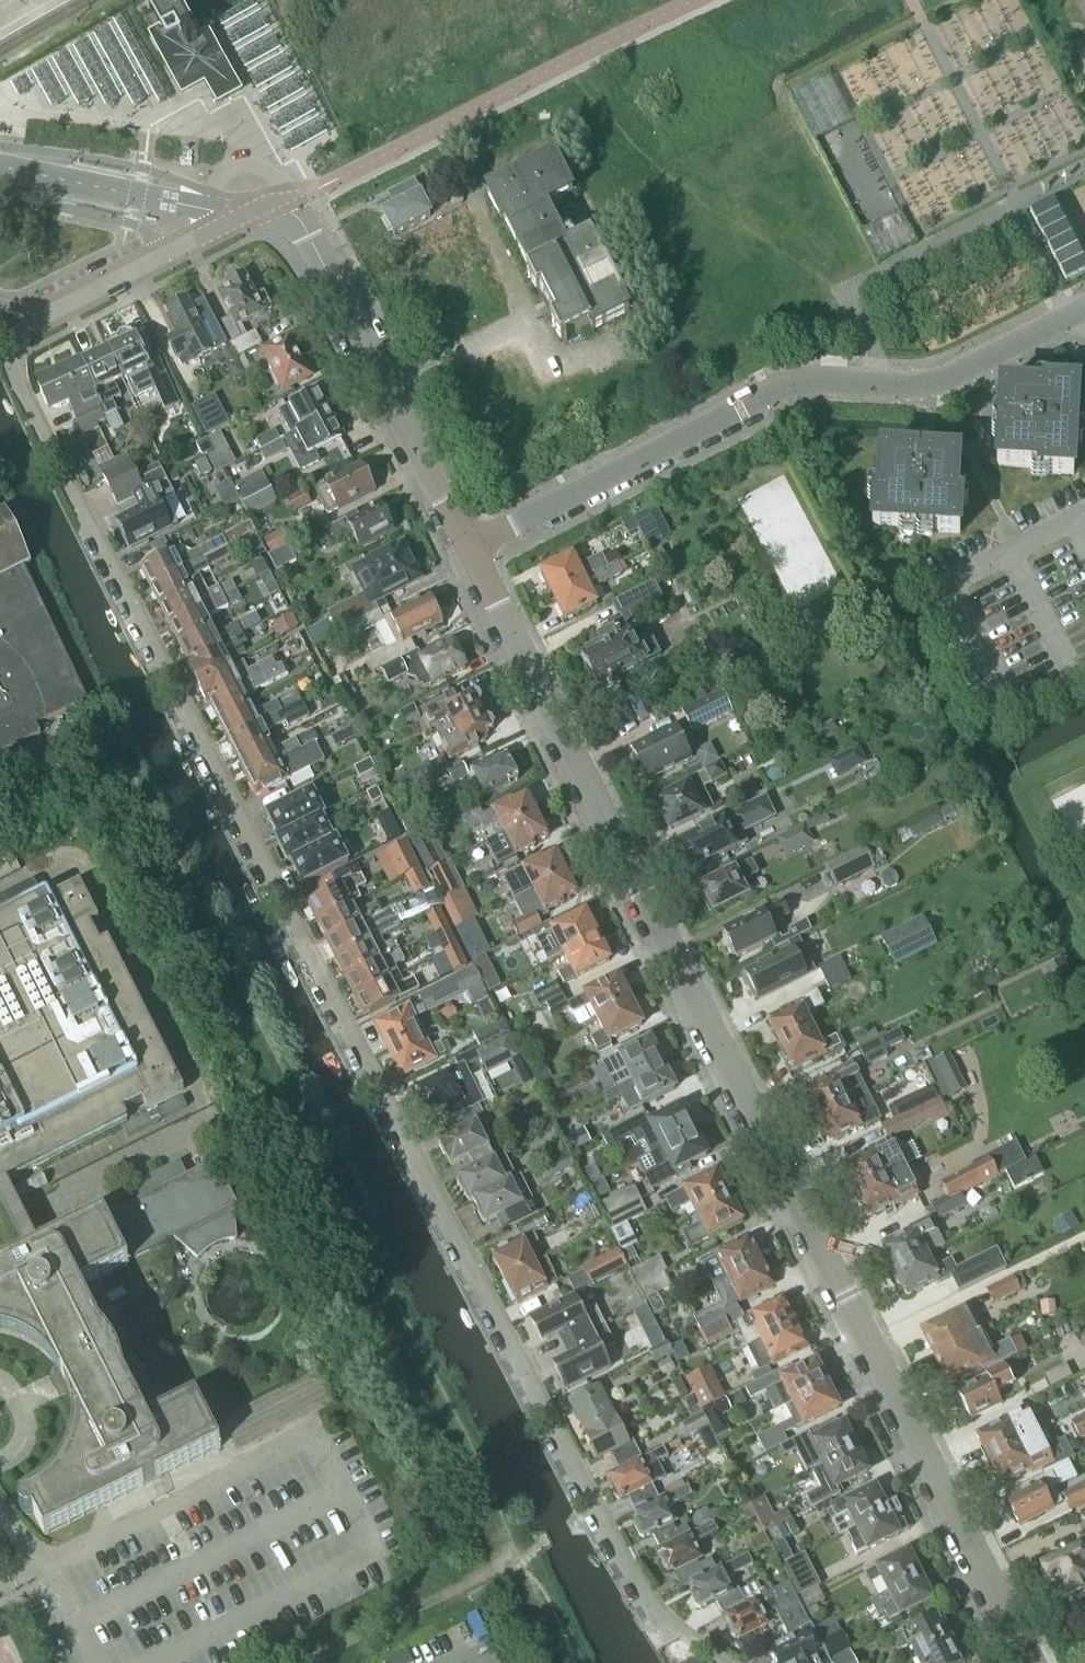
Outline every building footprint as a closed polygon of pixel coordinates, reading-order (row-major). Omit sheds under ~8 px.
[(157,35),(174,26),(174,25),(180,36),(192,30),(176,0),(138,0),(157,35)] [(1084,24),(1084,0),(1073,0),(1084,24)] [(157,35),(150,39),(163,63),(163,64),(180,94),(203,81),(216,104),(240,91),(210,36),(198,42),(197,43),(187,48),(181,37),(180,36),(174,25),(174,26),(160,33),(157,35)] [(554,159),(489,193),(531,272),(528,273),(532,284),(538,293),(541,292),(545,300),(548,300),(549,300),(554,309),(553,310),(551,312),(555,320),(552,322),(552,323),(556,333),(562,341),(589,327),(592,332),(629,313),(600,254),(591,235),(566,248),(545,209),(572,195),(554,159)] [(393,237),(430,217),(413,184),(389,196),(395,209),(382,215),(384,220),(382,221),(388,233),(390,232),(393,237)] [(1029,215),(1066,285),(1084,275),(1084,266),(1053,203),(1029,215)] [(903,207),(861,228),(881,266),(923,245),(903,207)] [(230,346),(247,337),(241,326),(264,314),(263,313),(271,309),(263,293),(255,298),(244,275),(239,278),(237,277),(231,280),(230,282),(226,285),(228,290),(218,295),(230,318),(219,324),(230,346)] [(227,346),(204,302),(191,309),(187,302),(167,313),(180,336),(168,342),(177,361),(187,355),(192,365),(227,346)] [(112,343),(105,346),(107,350),(123,383),(126,381),(135,401),(155,392),(160,403),(164,413),(180,406),(159,360),(158,360),(146,366),(134,339),(131,333),(130,333),(123,333),(119,335),(115,340),(112,341),(112,343)] [(252,373),(243,355),(261,345),(255,333),(247,338),(247,337),(230,346),(236,356),(235,357),(246,376),(252,373)] [(288,339),(260,354),(271,374),(268,375),(276,391),(279,389),(280,392),(309,377),(302,365),(302,364),(303,364),(303,363),(303,362),(303,361),(303,360),(303,359),(303,358),(302,357),(302,356),(301,355),(301,354),(300,354),(300,353),(299,353),(298,353),(298,352),(297,352),(296,352),(296,351),(295,351),(288,339)] [(115,386),(123,383),(107,350),(80,363),(82,367),(81,367),(102,408),(98,409),(103,419),(120,411),(115,401),(121,398),(115,386)] [(91,412),(98,409),(102,408),(81,367),(59,377),(55,375),(43,381),(40,394),(45,405),(57,410),(69,405),(78,424),(94,417),(91,412)] [(1039,474),(1073,476),(1078,389),(1043,387),(1043,392),(1001,389),(999,422),(1000,423),(994,428),(999,434),(998,434),(997,460),(996,467),(1039,469),(1039,474)] [(319,391),(279,411),(292,434),(293,437),(332,416),(326,404),(330,402),(325,391),(321,394),(319,391)] [(214,396),(190,408),(205,437),(229,425),(214,396)] [(292,434),(283,439),(301,471),(317,462),(314,455),(344,439),(342,436),(346,434),(341,424),(337,426),(332,416),(293,437),(292,434)] [(274,431),(255,441),(260,452),(280,441),(274,431)] [(219,433),(215,435),(206,440),(213,454),(206,457),(215,474),(235,464),(219,433)] [(260,452),(265,462),(285,451),(280,441),(260,452)] [(926,456),(925,456),(920,451),(915,456),(914,455),(881,453),(878,495),(874,495),(872,530),(959,535),(961,500),(956,500),(959,458),(926,456)] [(205,461),(195,466),(201,478),(210,473),(205,461)] [(145,493),(139,480),(138,480),(129,462),(102,475),(117,506),(133,498),(134,499),(145,493)] [(369,480),(366,478),(361,468),(342,478),(341,476),(314,490),(327,516),(336,511),(338,514),(374,495),(371,489),(373,486),(369,480)] [(160,470),(139,480),(145,493),(166,483),(160,470)] [(264,480),(237,494),(237,495),(236,496),(247,517),(276,502),(264,480)] [(167,483),(166,483),(145,493),(134,499),(139,509),(116,521),(123,534),(121,535),(127,547),(129,546),(130,549),(177,525),(164,499),(173,495),(167,483)] [(293,514),(311,504),(305,491),(286,501),(293,514)] [(352,537),(358,549),(393,531),(380,507),(357,519),(355,517),(322,534),(330,549),(352,537)] [(39,735),(34,726),(86,701),(22,569),(30,565),(4,512),(0,514),(0,754),(39,735)] [(255,533),(250,523),(222,538),(227,548),(255,533)] [(156,561),(140,569),(150,588),(220,552),(227,548),(222,538),(178,560),(174,552),(170,554),(168,550),(163,540),(150,547),(155,558),(156,561)] [(276,572),(296,562),(287,546),(268,556),(276,572)] [(344,611),(330,618),(338,633),(351,626),(351,625),(387,607),(382,598),(418,580),(402,547),(354,571),(366,595),(342,607),(344,611)] [(220,552),(150,588),(159,607),(193,590),(203,585),(198,576),(209,570),(209,571),(225,563),(233,559),(227,548),(220,552)] [(541,574),(539,577),(544,586),(547,586),(552,596),(607,569),(602,560),(595,563),(593,561),(578,568),(572,556),(540,572),(541,574)] [(607,569),(552,596),(558,607),(556,609),(560,617),(562,617),(564,621),(596,605),(589,591),(621,575),(616,564),(607,569)] [(193,590),(159,607),(169,625),(223,598),(235,591),(236,591),(231,582),(218,589),(218,588),(208,593),(203,585),(193,590)] [(654,584),(612,605),(619,619),(620,618),(621,620),(629,615),(661,599),(654,584)] [(223,598),(169,625),(178,644),(212,626),(207,618),(228,608),(227,607),(239,600),(235,591),(223,598)] [(387,607),(351,625),(351,626),(356,636),(373,627),(385,653),(368,662),(374,674),(380,670),(399,660),(399,659),(414,652),(408,641),(442,624),(429,598),(392,616),(387,607)] [(212,626),(178,644),(187,660),(184,662),(185,663),(241,635),(256,627),(261,624),(255,615),(237,625),(216,635),(212,626)] [(601,647),(581,657),(597,689),(601,687),(603,693),(619,684),(617,681),(645,666),(645,665),(660,657),(652,639),(636,647),(629,634),(636,630),(629,615),(621,620),(620,618),(619,619),(607,625),(612,634),(598,641),(601,647)] [(273,625),(279,639),(298,629),(291,616),(273,625)] [(319,629),(307,635),(309,639),(312,646),(314,645),(325,640),(319,629)] [(241,635),(185,663),(193,678),(195,682),(231,664),(230,663),(245,655),(241,647),(246,644),(241,635)] [(399,660),(380,670),(387,684),(388,686),(404,678),(415,681),(420,692),(425,689),(465,669),(452,643),(418,661),(414,652),(399,659),(399,660)] [(231,664),(195,682),(197,687),(207,705),(209,704),(284,666),(283,665),(280,666),(279,667),(274,658),(271,660),(258,667),(248,672),(243,663),(233,668),(231,664)] [(284,666),(209,704),(218,722),(252,705),(247,696),(267,686),(289,675),(284,666)] [(627,698),(640,724),(654,717),(641,691),(627,698)] [(252,705),(218,722),(227,741),(261,724),(302,704),(302,703),(296,692),(276,703),(256,714),(252,705)] [(437,736),(482,713),(478,706),(480,704),(482,701),(478,695),(473,694),(463,699),(460,692),(420,712),(429,728),(432,727),(437,736)] [(721,692),(682,712),(692,733),(732,713),(721,692)] [(261,724),(227,741),(237,759),(271,742),(266,733),(285,724),(287,729),(309,718),(302,704),(261,724)] [(404,727),(420,718),(413,705),(397,713),(404,727)] [(621,726),(633,720),(627,708),(615,714),(621,726)] [(442,747),(449,761),(485,743),(482,737),(492,731),(494,726),(491,721),(489,719),(486,721),(482,713),(437,736),(442,747)] [(816,746),(838,734),(832,723),(810,735),(816,746)] [(271,742),(237,759),(246,778),(314,744),(318,742),(313,731),(295,741),(275,751),(271,742)] [(640,770),(646,782),(689,761),(685,752),(693,748),(687,736),(679,740),(675,731),(631,752),(633,755),(629,760),(634,770),(640,770)] [(314,744),(246,778),(256,797),(292,778),(324,762),(314,744)] [(848,765),(862,758),(857,747),(829,761),(836,776),(850,768),(848,765)] [(474,780),(484,799),(518,781),(516,777),(517,774),(514,768),(511,768),(509,764),(508,765),(504,756),(481,768),(480,765),(466,772),(462,765),(449,772),(435,779),(435,780),(440,790),(440,791),(453,785),(453,786),(468,778),(470,781),(474,780)] [(435,779),(449,772),(442,759),(425,768),(432,781),(435,780),(435,779)] [(375,771),(370,761),(354,769),(359,779),(375,771)] [(670,833),(705,816),(704,814),(713,809),(704,790),(727,778),(719,763),(702,771),(704,774),(684,784),(685,788),(655,803),(662,817),(661,820),(663,825),(666,826),(670,833)] [(381,800),(376,789),(366,794),(372,804),(381,800)] [(277,839),(325,815),(314,794),(266,817),(277,839)] [(466,817),(461,819),(468,833),(472,830),(473,831),(481,826),(483,830),(490,827),(495,838),(537,817),(536,814),(537,813),(530,799),(528,800),(527,797),(512,804),(511,802),(483,817),(479,810),(466,817)] [(765,799),(755,804),(729,817),(731,821),(681,846),(685,855),(681,857),(689,873),(704,866),(705,866),(709,864),(708,864),(746,845),(741,835),(774,818),(765,799)] [(388,812),(378,818),(391,842),(401,836),(388,812)] [(286,864),(337,838),(336,836),(333,838),(323,818),(326,817),(325,815),(277,839),(278,841),(276,843),(286,864)] [(495,838),(485,843),(496,865),(505,861),(533,847),(532,845),(547,837),(546,834),(548,833),(540,819),(539,820),(537,817),(495,838)] [(913,839),(934,829),(928,817),(906,827),(895,833),(902,846),(913,839)] [(786,859),(815,844),(804,824),(775,840),(786,859)] [(302,889),(350,865),(337,838),(286,864),(288,868),(291,867),(302,889)] [(425,839),(413,845),(415,849),(427,871),(439,864),(430,848),(425,839)] [(405,843),(386,853),(396,872),(414,862),(405,843)] [(834,889),(875,869),(864,846),(823,867),(834,889)] [(512,874),(503,879),(514,901),(519,898),(568,873),(566,871),(568,870),(560,855),(559,856),(557,853),(540,862),(539,860),(512,874)] [(713,914),(749,896),(742,881),(743,881),(744,883),(758,875),(752,863),(700,888),(706,900),(704,902),(709,913),(712,911),(713,914)] [(445,865),(431,872),(445,900),(459,893),(445,865)] [(325,894),(306,904),(316,924),(351,905),(360,900),(356,892),(366,886),(356,867),(320,886),(325,894)] [(414,897),(429,889),(419,871),(404,878),(414,897)] [(523,921),(513,926),(519,939),(531,933),(530,931),(540,927),(537,921),(546,916),(545,913),(562,904),(561,902),(578,894),(576,891),(578,890),(571,876),(569,877),(568,873),(519,898),(514,901),(524,920),(523,921)] [(3,1175),(177,1088),(78,890),(0,929),(0,1176),(3,1175)] [(455,930),(478,918),(464,890),(459,893),(445,900),(441,902),(455,930)] [(789,937),(781,941),(779,937),(775,939),(768,927),(789,916),(783,903),(723,933),(729,946),(727,950),(730,956),(735,957),(736,960),(771,942),(776,950),(811,932),(806,921),(788,930),(789,932),(789,937)] [(351,905),(316,924),(325,942),(380,914),(375,904),(356,914),(351,905)] [(380,914),(325,942),(335,961),(370,943),(380,938),(400,928),(395,919),(400,917),(395,907),(388,911),(380,914)] [(424,916),(433,935),(447,927),(439,909),(424,916)] [(540,927),(530,931),(531,933),(547,963),(561,956),(597,938),(596,936),(598,932),(594,925),(590,925),(585,914),(554,930),(550,922),(540,927)] [(893,967),(937,945),(924,918),(880,940),(893,967)] [(442,953),(457,946),(447,927),(433,935),(442,953)] [(370,943),(335,961),(344,980),(399,952),(394,942),(385,947),(380,938),(370,943)] [(568,969),(557,974),(563,985),(609,962),(603,951),(606,947),(602,940),(598,939),(597,938),(561,956),(568,969)] [(766,965),(745,975),(750,987),(748,988),(753,999),(756,998),(757,1001),(792,984),(815,972),(798,939),(785,946),(788,950),(764,962),(766,965)] [(452,972),(466,965),(457,946),(442,953),(452,972)] [(399,952),(344,980),(354,998),(399,975),(395,967),(405,962),(399,952)] [(491,968),(485,956),(473,962),(479,974),(491,968)] [(839,958),(818,968),(823,980),(845,970),(839,958)] [(438,1008),(483,985),(474,967),(429,989),(438,1008)] [(845,970),(823,980),(829,991),(850,981),(845,970)] [(399,975),(354,998),(363,1018),(418,990),(413,980),(403,984),(399,975)] [(562,996),(545,1005),(546,1006),(552,1018),(568,1010),(571,1013),(574,1014),(577,1013),(588,1008),(594,1020),(630,1002),(629,1000),(631,997),(627,989),(623,989),(618,979),(566,1005),(562,996)] [(555,983),(532,995),(539,1010),(546,1006),(545,1005),(562,996),(555,983)] [(780,1048),(815,1030),(807,1016),(824,1008),(817,994),(795,1005),(797,1007),(768,1022),(773,1033),(772,1036),(775,1043),(779,1044),(780,1048)] [(601,1033),(590,1039),(595,1050),(642,1026),(637,1016),(639,1012),(635,1004),(631,1004),(630,1002),(594,1020),(595,1021),(601,1033)] [(389,1050),(423,1034),(416,1019),(426,1015),(420,1004),(377,1025),(389,1050)] [(823,1061),(846,1050),(838,1036),(822,1044),(815,1030),(780,1048),(782,1051),(781,1054),(784,1061),(788,1062),(793,1073),(822,1058),(823,1061)] [(905,1043),(903,1038),(899,1031),(858,1050),(867,1068),(888,1058),(885,1052),(905,1043)] [(401,1075),(451,1051),(446,1042),(440,1044),(440,1043),(430,1048),(423,1034),(389,1050),(401,1075)] [(508,1039),(476,1054),(486,1075),(518,1059),(508,1039)] [(619,1048),(598,1058),(601,1064),(601,1065),(614,1090),(662,1066),(657,1055),(658,1052),(655,1045),(651,1043),(650,1041),(623,1055),(619,1048)] [(832,1078),(803,1093),(809,1104),(808,1107),(811,1114),(814,1115),(816,1118),(848,1102),(866,1093),(859,1079),(859,1078),(853,1065),(831,1076),(832,1078)] [(614,1090),(603,1095),(608,1104),(621,1097),(625,1104),(629,1113),(631,1113),(641,1107),(675,1090),(674,1088),(675,1084),(671,1077),(668,1076),(662,1066),(614,1090)] [(450,1073),(412,1092),(414,1095),(413,1098),(416,1105),(419,1105),(427,1121),(449,1110),(454,1119),(479,1107),(482,1105),(463,1067),(450,1073)] [(848,1102),(816,1118),(818,1121),(817,1125),(820,1131),(823,1132),(829,1143),(857,1129),(859,1132),(880,1121),(866,1093),(848,1102)] [(917,1114),(922,1125),(946,1113),(940,1100),(916,1112),(917,1114)] [(439,1144),(438,1145),(443,1157),(445,1156),(451,1167),(473,1156),(472,1156),(488,1147),(481,1132),(488,1125),(479,1107),(454,1119),(460,1132),(439,1143),(439,1144)] [(647,1116),(602,1138),(609,1152),(633,1140),(637,1147),(644,1144),(650,1156),(699,1131),(691,1116),(688,1118),(684,1110),(651,1126),(647,1116)] [(923,1126),(922,1125),(917,1114),(893,1126),(899,1137),(923,1126)] [(541,1137),(555,1129),(549,1117),(534,1124),(541,1137)] [(657,1170),(643,1177),(651,1192),(666,1185),(691,1172),(689,1167),(708,1157),(704,1149),(707,1147),(699,1131),(650,1156),(657,1170)] [(869,1152),(871,1154),(842,1169),(847,1180),(846,1183),(849,1190),(852,1191),(854,1194),(904,1168),(890,1141),(869,1152)] [(997,1177),(1002,1174),(1026,1163),(1016,1142),(971,1165),(972,1168),(969,1170),(968,1170),(940,1184),(947,1199),(946,1199),(949,1204),(961,1197),(998,1178),(997,1177)] [(457,1181),(456,1182),(461,1193),(463,1192),(469,1204),(473,1201),(516,1179),(504,1156),(497,1143),(488,1147),(472,1156),(473,1156),(478,1168),(457,1179),(457,1181)] [(40,1248),(27,1255),(0,1268),(0,1335),(9,1336),(16,1339),(24,1342),(31,1346),(39,1352),(46,1358),(53,1367),(58,1375),(63,1386),(67,1393),(69,1400),(71,1406),(72,1417),(72,1424),(72,1431),(71,1438),(69,1447),(65,1457),(60,1466),(54,1475),(46,1483),(39,1489),(31,1494),(25,1497),(21,1500),(19,1503),(19,1506),(19,1509),(21,1512),(22,1514),(25,1516),(28,1516),(30,1516),(33,1515),(44,1537),(220,1449),(195,1399),(146,1424),(79,1291),(128,1266),(127,1263),(174,1240),(197,1260),(200,1257),(204,1253),(209,1249),(215,1246),(218,1245),(224,1243),(230,1242),(234,1241),(232,1211),(237,1208),(214,1164),(186,1178),(179,1164),(126,1191),(132,1205),(105,1218),(104,1216),(40,1248)] [(918,1196),(904,1168),(854,1194),(855,1197),(854,1201),(857,1207),(861,1208),(866,1219),(895,1205),(897,1207),(918,1196)] [(717,1173),(664,1200),(671,1214),(688,1206),(693,1216),(729,1198),(728,1196),(730,1192),(726,1185),(722,1183),(717,1173)] [(27,1255),(40,1248),(3,1175),(0,1176),(0,1202),(27,1255)] [(516,1179),(473,1201),(478,1212),(476,1213),(482,1224),(483,1223),(484,1225),(506,1214),(513,1226),(538,1214),(532,1203),(533,1202),(520,1177),(516,1179)] [(602,1180),(588,1187),(596,1202),(609,1195),(602,1180)] [(634,1188),(601,1204),(607,1217),(608,1218),(641,1201),(634,1188)] [(966,1207),(961,1197),(949,1204),(946,1199),(932,1207),(939,1221),(966,1207)] [(699,1227),(682,1235),(689,1249),(742,1223),(737,1212),(738,1209),(734,1201),(731,1200),(729,1198),(693,1216),(699,1227)] [(607,1217),(604,1219),(610,1232),(621,1253),(637,1245),(627,1224),(647,1214),(641,1201),(608,1218),(607,1217)] [(523,1239),(492,1255),(505,1279),(535,1263),(528,1249),(539,1244),(534,1234),(551,1226),(545,1212),(517,1226),(523,1239)] [(943,1248),(935,1233),(929,1220),(908,1231),(909,1234),(881,1248),(886,1259),(885,1262),(888,1268),(891,1270),(893,1273),(925,1256),(925,1257),(943,1248)] [(715,1253),(698,1262),(704,1276),(706,1275),(713,1288),(726,1281),(764,1262),(758,1250),(755,1251),(749,1240),(717,1256),(715,1253)] [(589,1284),(624,1268),(616,1252),(582,1269),(589,1284)] [(925,1256),(893,1273),(894,1276),(893,1279),(897,1286),(900,1287),(905,1297),(934,1283),(936,1286),(951,1278),(958,1294),(1005,1271),(995,1252),(955,1272),(950,1263),(932,1272),(925,1257),(925,1256)] [(535,1263),(505,1279),(517,1304),(558,1284),(553,1273),(545,1258),(535,1263)] [(638,1285),(666,1272),(659,1259),(631,1272),(638,1285)] [(764,1262),(726,1281),(738,1305),(773,1287),(767,1276),(770,1274),(764,1262)] [(670,1288),(663,1274),(666,1272),(638,1285),(645,1300),(670,1288)] [(1013,1277),(985,1291),(993,1306),(1020,1293),(1020,1292),(1013,1278),(1013,1277)] [(595,1309),(581,1316),(573,1299),(529,1321),(541,1345),(562,1335),(568,1346),(563,1348),(564,1349),(605,1329),(595,1309)] [(732,1320),(727,1322),(732,1332),(728,1334),(731,1338),(740,1334),(747,1348),(762,1341),(796,1324),(791,1315),(788,1313),(782,1302),(744,1321),(739,1312),(730,1316),(732,1320)] [(1054,1303),(1040,1304),(1042,1317),(1055,1316),(1054,1303)] [(725,1306),(694,1322),(699,1332),(730,1316),(725,1306)] [(964,1310),(923,1331),(929,1342),(927,1345),(930,1351),(934,1353),(935,1355),(976,1335),(964,1310)] [(730,1316),(699,1332),(706,1346),(732,1332),(727,1322),(732,1320),(730,1316)] [(762,1341),(747,1348),(759,1372),(774,1365),(806,1349),(799,1336),(800,1333),(796,1324),(762,1341)] [(601,1355),(614,1348),(605,1329),(564,1349),(568,1347),(574,1358),(553,1369),(564,1393),(609,1371),(601,1355)] [(980,1334),(976,1335),(935,1355),(937,1358),(935,1361),(938,1368),(942,1369),(947,1380),(979,1365),(983,1372),(1015,1356),(1009,1343),(989,1352),(980,1334)] [(654,1365),(672,1355),(667,1345),(649,1354),(654,1365)] [(763,1381),(744,1389),(750,1400),(765,1393),(775,1413),(785,1408),(827,1386),(815,1363),(785,1379),(781,1371),(763,1381)] [(702,1411),(725,1399),(709,1368),(685,1380),(701,1412),(702,1411)] [(977,1385),(957,1395),(963,1406),(959,1408),(965,1420),(968,1418),(970,1421),(1001,1405),(995,1394),(1012,1385),(1004,1369),(976,1382),(977,1385)] [(759,1445),(728,1462),(733,1473),(755,1460),(765,1455),(787,1444),(783,1436),(804,1426),(804,1427),(838,1409),(827,1386),(785,1408),(791,1421),(756,1439),(759,1445)] [(600,1387),(571,1402),(579,1418),(577,1421),(581,1428),(584,1429),(585,1431),(584,1432),(599,1460),(610,1454),(619,1471),(636,1463),(641,1460),(642,1460),(632,1442),(629,1443),(600,1387)] [(732,1412),(725,1399),(702,1411),(716,1439),(729,1432),(722,1417),(732,1412)] [(1005,1422),(975,1437),(981,1448),(980,1452),(983,1458),(986,1459),(988,1462),(990,1465),(989,1469),(992,1475),(995,1476),(1000,1486),(1030,1471),(1031,1474),(1040,1469),(1043,1474),(1073,1459),(1064,1440),(1046,1449),(1039,1436),(1032,1422),(1028,1413),(1025,1409),(1024,1409),(1004,1420),(1005,1422)] [(688,1437),(709,1426),(702,1414),(682,1425),(688,1437)] [(1071,1423),(1080,1441),(1084,1439),(1084,1416),(1071,1423)] [(798,1439),(780,1448),(784,1458),(796,1452),(808,1474),(811,1472),(824,1466),(858,1448),(852,1436),(848,1435),(843,1426),(812,1442),(808,1434),(798,1439)] [(820,1491),(805,1498),(811,1510),(819,1507),(840,1496),(837,1489),(868,1473),(863,1465),(865,1460),(858,1448),(824,1466),(811,1472),(820,1491)] [(619,1471),(606,1478),(613,1492),(613,1495),(615,1499),(619,1502),(627,1498),(635,1514),(661,1501),(654,1486),(666,1480),(657,1464),(668,1458),(663,1449),(642,1460),(641,1460),(636,1463),(619,1471)] [(1051,1509),(1062,1504),(1055,1491),(1059,1489),(1052,1476),(1030,1487),(1032,1490),(1006,1502),(1019,1527),(1052,1510),(1051,1509)] [(1084,1505),(1084,1484),(1062,1496),(1069,1512),(1084,1505)] [(635,1514),(633,1514),(637,1523),(635,1523),(634,1528),(639,1538),(643,1539),(651,1535),(658,1549),(659,1551),(691,1535),(690,1533),(685,1536),(681,1528),(676,1531),(673,1525),(678,1523),(670,1507),(692,1496),(688,1488),(661,1501),(635,1514)] [(875,1488),(832,1510),(837,1520),(833,1522),(840,1536),(853,1530),(853,1529),(891,1510),(882,1495),(879,1496),(875,1488)] [(860,1543),(851,1548),(856,1558),(899,1536),(895,1528),(899,1526),(891,1510),(853,1529),(853,1530),(860,1543)] [(773,1546),(799,1532),(793,1520),(767,1534),(773,1546)] [(658,1549),(655,1551),(662,1565),(662,1570),(664,1574),(668,1576),(673,1574),(681,1590),(689,1585),(716,1571),(716,1570),(710,1560),(705,1562),(695,1544),(717,1533),(713,1524),(691,1535),(659,1551),(658,1549)] [(1038,1572),(1043,1580),(1047,1581),(1048,1585),(1052,1583),(1061,1600),(1084,1588),(1084,1544),(1078,1547),(1039,1566),(1040,1568),(1039,1572),(1038,1572)] [(908,1553),(865,1574),(870,1584),(878,1580),(885,1594),(923,1574),(915,1559),(912,1561),(908,1553)] [(716,1571),(689,1585),(693,1593),(692,1594),(690,1598),(696,1608),(700,1609),(714,1602),(720,1615),(745,1603),(763,1594),(758,1583),(740,1592),(738,1590),(733,1592),(726,1578),(748,1567),(753,1565),(748,1556),(744,1558),(721,1569),(721,1567),(716,1570),(716,1571)] [(799,1560),(786,1567),(794,1583),(807,1576),(799,1560)] [(885,1594),(870,1602),(877,1618),(883,1614),(888,1623),(932,1601),(928,1593),(931,1591),(923,1574),(885,1594)] [(756,1599),(722,1617),(729,1632),(729,1635),(731,1639),(736,1642),(769,1625),(765,1618),(777,1612),(789,1638),(800,1632),(811,1626),(798,1599),(790,1584),(757,1601),(756,1599)] [(818,1589),(798,1599),(811,1626),(812,1626),(823,1621),(816,1607),(825,1602),(818,1589)] [(901,1633),(890,1638),(898,1654),(908,1648),(914,1659),(950,1641),(955,1638),(946,1621),(938,1625),(936,1620),(903,1636),(901,1633)] [(771,1652),(776,1662),(830,1662),(823,1648),(812,1626),(811,1626),(800,1632),(802,1636),(771,1652)] [(842,1638),(823,1648),(830,1662),(849,1652),(842,1638)] [(950,1641),(914,1659),(915,1662),(962,1662),(950,1641)] [(831,1662),(854,1662),(849,1654),(831,1662)]
